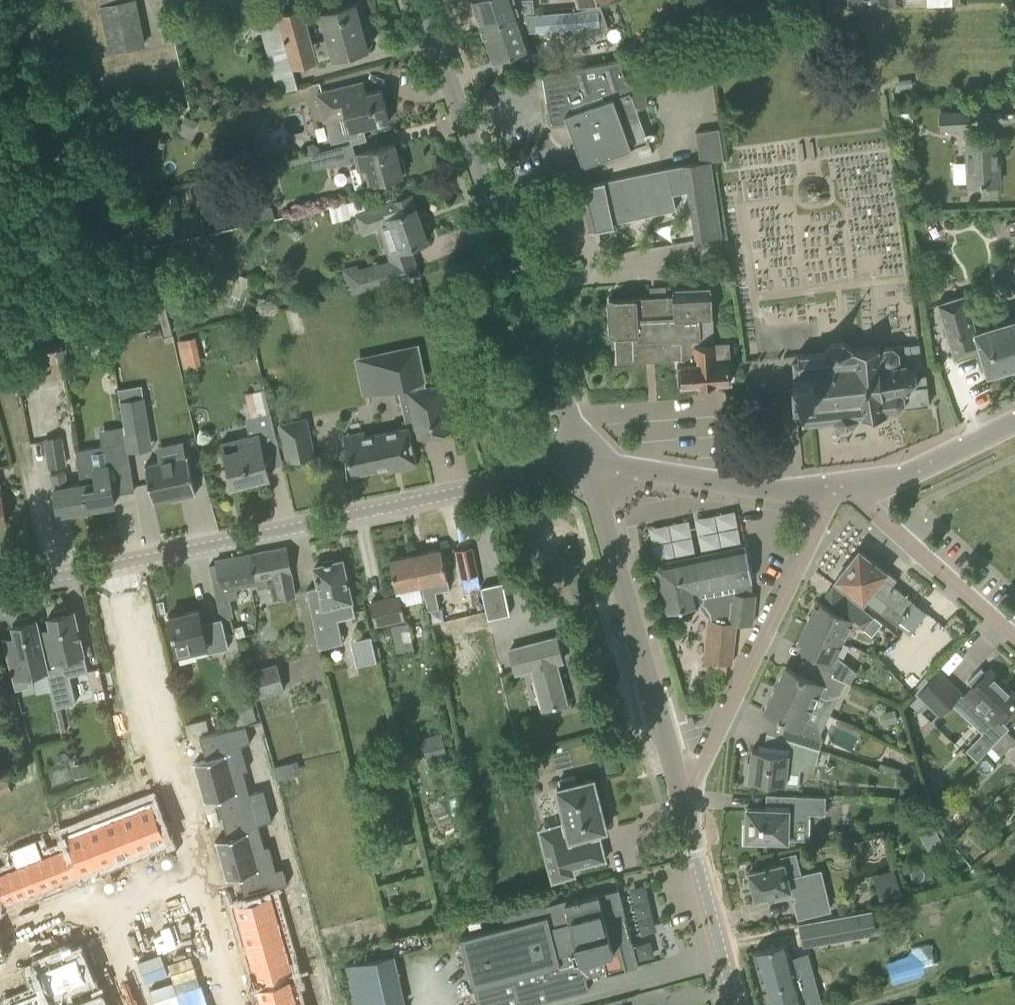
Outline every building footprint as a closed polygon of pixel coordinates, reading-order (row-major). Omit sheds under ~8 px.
[(108,52),(145,44),(135,0),(98,0),(108,52)] [(482,28),(527,13),(536,12),(534,0),(484,0),(474,3),(482,28)] [(803,10),(820,8),(820,0),(803,0),(803,10)] [(258,19),(272,74),(368,48),(367,46),(371,44),(373,40),(369,27),(366,25),(362,26),(359,16),(361,16),(362,13),(360,4),(357,2),(356,3),(355,2),(318,12),(325,38),(311,42),(302,7),(258,19)] [(527,13),(482,28),(493,61),(531,48),(526,33),(533,30),(534,31),(579,27),(582,38),(608,29),(599,2),(578,9),(536,12),(527,13)] [(542,73),(548,110),(549,110),(551,120),(552,121),(553,122),(554,123),(555,123),(567,121),(583,164),(648,141),(636,108),(646,104),(646,97),(645,91),(642,85),(637,81),(628,84),(619,60),(542,73)] [(910,78),(894,81),(895,89),(911,87),(910,78)] [(366,140),(363,128),(389,121),(381,89),(358,95),(355,83),(316,93),(322,121),(330,119),(336,140),(351,137),(352,143),(366,140)] [(171,98),(171,99),(173,110),(190,106),(187,94),(171,98)] [(937,111),(938,130),(970,128),(969,110),(937,111)] [(177,132),(185,136),(188,131),(191,132),(196,121),(185,116),(177,132)] [(695,131),(699,161),(699,162),(723,158),(719,128),(695,131)] [(963,140),(966,184),(1000,183),(997,138),(963,140)] [(349,168),(354,186),(406,173),(402,156),(398,157),(395,144),(353,154),(356,167),(349,168)] [(309,154),(313,168),(331,164),(327,149),(309,154)] [(672,193),(686,190),(682,164),(679,164),(579,186),(589,231),(614,226),(613,221),(675,208),(672,193)] [(240,191),(247,224),(271,218),(264,186),(240,191)] [(389,259),(357,267),(357,264),(342,267),(346,284),(349,283),(352,292),(419,274),(409,247),(427,240),(410,195),(385,204),(382,195),(357,200),(361,211),(355,213),(361,232),(378,227),(389,259)] [(138,234),(141,246),(153,243),(150,231),(138,234)] [(682,383),(682,386),(730,382),(727,341),(713,342),(712,316),(710,288),(673,290),(673,295),(609,299),(611,337),(615,337),(617,363),(675,359),(675,358),(680,358),(681,365),(677,365),(678,384),(682,383)] [(948,338),(954,357),(981,349),(988,372),(1014,364),(1014,315),(975,327),(965,293),(937,302),(948,338)] [(10,317),(6,294),(0,295),(0,319),(10,317)] [(157,307),(164,334),(172,332),(165,304),(157,307)] [(10,348),(8,336),(0,338),(0,350),(10,348)] [(153,341),(157,360),(176,355),(171,336),(153,341)] [(179,340),(184,367),(200,364),(195,337),(179,340)] [(803,421),(802,423),(803,424),(834,421),(841,427),(854,425),(861,419),(887,415),(889,413),(887,412),(900,410),(901,408),(930,404),(926,374),(915,375),(915,367),(921,363),(918,343),(883,345),(879,349),(879,347),(854,349),(843,340),(830,341),(823,351),(801,353),(799,351),(797,354),(798,356),(799,362),(792,362),(796,415),(803,414),(803,421)] [(345,440),(352,474),(399,464),(400,468),(417,465),(411,438),(417,436),(417,438),(452,431),(448,414),(450,414),(443,383),(427,387),(425,379),(424,379),(417,345),(360,358),(367,391),(398,385),(407,426),(345,440)] [(57,350),(63,375),(76,372),(71,347),(57,350)] [(249,413),(266,409),(261,387),(243,391),(249,413)] [(144,396),(120,400),(126,432),(149,428),(144,396)] [(262,449),(278,445),(270,411),(245,417),(248,434),(221,440),(232,486),(269,477),(262,449)] [(277,422),(286,464),(315,458),(306,416),(277,422)] [(45,437),(49,467),(65,465),(61,435),(45,437)] [(127,465),(123,438),(75,446),(80,481),(85,509),(115,504),(108,463),(113,462),(114,467),(127,465)] [(153,499),(179,494),(180,497),(196,493),(187,455),(145,464),(153,499)] [(85,509),(80,481),(69,483),(67,470),(51,473),(58,513),(85,509)] [(751,593),(751,580),(752,580),(745,545),(659,562),(655,568),(663,610),(699,603),(703,606),(708,613),(709,618),(704,660),(731,663),(733,651),(736,622),(752,624),(755,594),(751,593)] [(286,546),(252,552),(258,582),(250,583),(250,584),(251,585),(258,584),(259,587),(270,585),(273,599),(295,595),(286,546)] [(422,584),(425,597),(426,596),(429,612),(450,608),(447,591),(435,593),(432,582),(448,579),(441,548),(416,554),(422,584)] [(896,579),(887,572),(859,549),(835,579),(864,602),(866,599),(897,624),(914,602),(892,584),(896,579)] [(258,582),(252,552),(216,559),(221,583),(214,584),(220,610),(228,616),(234,615),(230,596),(237,595),(236,587),(241,586),(241,587),(251,585),(250,584),(250,583),(258,582)] [(396,590),(422,584),(416,554),(390,559),(396,590)] [(319,586),(307,588),(320,647),(342,641),(337,618),(354,614),(342,560),(335,561),(331,559),(323,561),(320,565),(314,566),(319,586)] [(370,599),(375,625),(404,619),(399,593),(370,599)] [(817,601),(806,623),(843,640),(851,624),(858,627),(859,624),(863,628),(874,615),(851,598),(840,612),(817,601)] [(509,602),(488,607),(490,618),(512,614),(509,602)] [(38,630),(48,669),(56,707),(76,702),(69,675),(88,670),(74,610),(68,611),(67,607),(53,610),(54,614),(48,616),(51,627),(39,630),(38,630)] [(210,627),(203,629),(199,610),(169,617),(178,654),(207,647),(208,651),(228,646),(221,618),(209,621),(210,627)] [(32,673),(48,669),(38,630),(39,630),(36,619),(31,620),(30,616),(17,619),(18,623),(13,624),(15,636),(2,639),(6,653),(16,688),(35,684),(32,673)] [(407,622),(391,626),(396,652),(413,649),(412,645),(408,622),(407,622)] [(810,665),(816,668),(817,668),(845,682),(845,681),(849,683),(855,669),(836,654),(843,640),(806,623),(796,645),(815,654),(810,665)] [(497,641),(506,675),(530,668),(539,710),(566,703),(555,662),(562,660),(556,637),(524,645),(521,634),(497,641)] [(401,659),(403,671),(414,669),(412,657),(401,659)] [(246,671),(255,698),(285,689),(276,662),(246,671)] [(785,666),(775,687),(813,706),(818,694),(827,698),(839,692),(845,682),(817,668),(816,668),(811,678),(785,666)] [(1002,723),(1014,709),(1014,702),(1014,701),(1014,700),(1014,693),(989,669),(963,697),(972,706),(976,703),(996,722),(998,720),(1002,723)] [(918,693),(940,715),(962,692),(940,670),(918,693)] [(228,690),(237,723),(256,718),(247,685),(228,690)] [(784,738),(789,739),(819,748),(822,736),(816,722),(807,718),(813,706),(775,687),(764,709),(789,721),(784,738)] [(880,712),(883,724),(898,720),(895,708),(880,712)] [(206,758),(195,761),(200,780),(243,768),(236,744),(248,740),(243,723),(200,734),(206,758)] [(1000,754),(1014,739),(1005,729),(990,745),(1000,754)] [(422,736),(427,760),(446,755),(441,732),(422,736)] [(789,739),(788,752),(752,748),(751,763),(747,762),(745,782),(798,787),(800,767),(813,768),(819,748),(789,739)] [(274,766),(278,779),(300,773),(296,760),(274,766)] [(84,761),(71,764),(74,777),(87,773),(84,761)] [(126,768),(119,771),(123,782),(131,779),(126,768)] [(243,768),(200,780),(206,800),(217,796),(222,814),(265,802),(261,787),(249,790),(243,768)] [(119,771),(111,773),(116,785),(123,782),(119,771)] [(10,789),(4,772),(0,773),(0,793),(10,789)] [(570,838),(543,845),(552,880),(575,874),(573,867),(605,859),(600,837),(593,838),(591,832),(606,828),(593,778),(576,782),(575,775),(559,779),(561,786),(557,787),(570,838)] [(93,781),(85,784),(90,795),(97,792),(93,781)] [(85,784),(78,787),(82,798),(90,795),(85,784)] [(56,788),(45,792),(48,800),(59,795),(56,788)] [(743,843),(763,844),(766,844),(766,841),(789,842),(789,838),(791,838),(792,818),(804,819),(804,812),(823,813),(824,796),(793,795),(793,809),(747,807),(746,822),(743,822),(743,843)] [(227,833),(216,836),(221,855),(264,843),(258,821),(270,818),(265,802),(222,814),(227,833)] [(152,803),(134,810),(148,845),(166,838),(152,803)] [(134,810),(118,817),(131,852),(148,845),(134,810)] [(118,817),(101,823),(115,859),(131,852),(118,817)] [(396,830),(398,837),(404,840),(411,839),(415,832),(413,825),(407,822),(400,824),(396,830)] [(101,823),(84,830),(98,865),(115,859),(101,823)] [(936,829),(922,836),(928,848),(942,841),(936,829)] [(84,830),(66,837),(80,872),(98,865),(84,830)] [(37,838),(22,844),(40,889),(77,874),(66,847),(44,856),(37,838)] [(264,843),(221,855),(227,875),(238,871),(244,893),(288,881),(283,864),(271,868),(264,843)] [(0,874),(0,894),(4,903),(40,889),(22,844),(8,850),(15,868),(0,874)] [(830,908),(820,869),(787,878),(783,863),(749,871),(756,897),(775,892),(776,897),(795,892),(797,900),(795,900),(799,916),(830,908)] [(873,876),(881,900),(901,893),(893,869),(873,876)] [(301,885),(294,887),(297,899),(305,896),(301,885)] [(478,1004),(525,1004),(588,989),(585,975),(606,971),(607,975),(626,970),(626,968),(638,965),(619,889),(599,894),(598,893),(579,898),(578,896),(503,916),(505,925),(460,936),(478,1004)] [(273,893),(235,904),(243,931),(281,921),(273,893)] [(871,909),(822,918),(822,919),(826,940),(875,931),(871,909)] [(281,921),(243,931),(250,958),(288,948),(281,921)] [(313,928),(306,930),(309,942),(317,940),(313,928)] [(317,940),(309,942),(312,953),(320,951),(317,940)] [(911,946),(913,952),(886,959),(893,983),(922,974),(921,971),(936,967),(928,941),(911,946)] [(769,1004),(806,1004),(800,987),(798,987),(796,982),(793,983),(783,943),(754,951),(769,1004)] [(288,948),(250,958),(258,985),(293,976),(293,977),(296,976),(288,948)] [(38,995),(43,1004),(49,1004),(66,998),(61,987),(87,977),(78,953),(63,958),(61,953),(46,959),(48,965),(40,968),(49,991),(38,995)] [(367,1004),(394,1004),(404,1003),(395,959),(359,966),(367,1004)] [(293,976),(258,985),(263,1003),(298,993),(293,977),(293,976)] [(327,977),(316,980),(318,988),(329,984),(327,977)] [(329,984),(318,988),(320,995),(332,992),(329,984)] [(263,1003),(263,1004),(301,1004),(298,993),(263,1003)]
